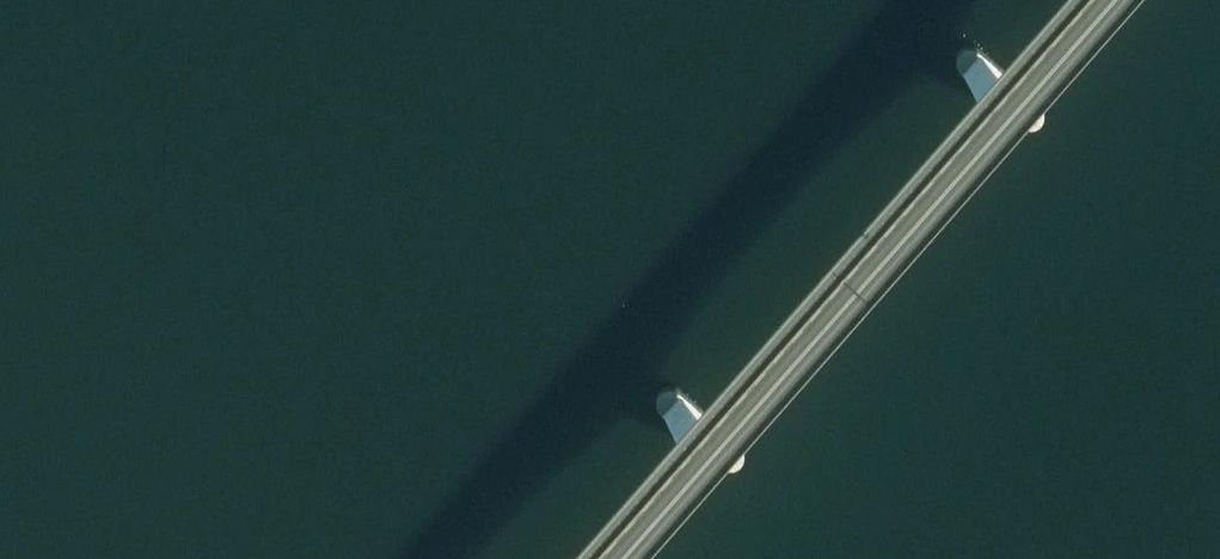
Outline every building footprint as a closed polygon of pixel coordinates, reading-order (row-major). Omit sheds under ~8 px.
[(746,439),(682,382),(676,379),(671,378),(665,380),(661,383),(658,388),(657,393),(659,399),(662,404),(726,461),(731,464),(737,465),(742,464),(747,460),(750,455),(751,450),(749,444),(746,439)]
